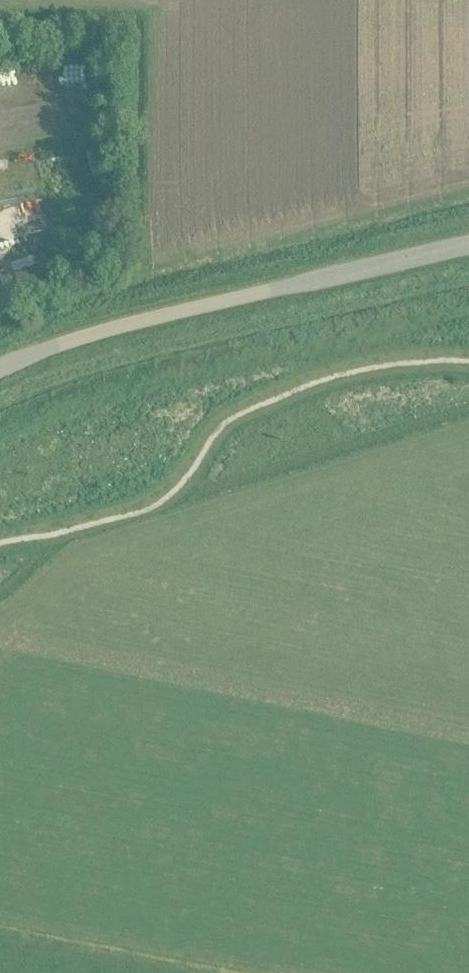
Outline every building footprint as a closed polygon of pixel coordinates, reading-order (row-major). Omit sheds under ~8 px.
[(77,91),(93,89),(90,59),(73,61),(77,91)]
